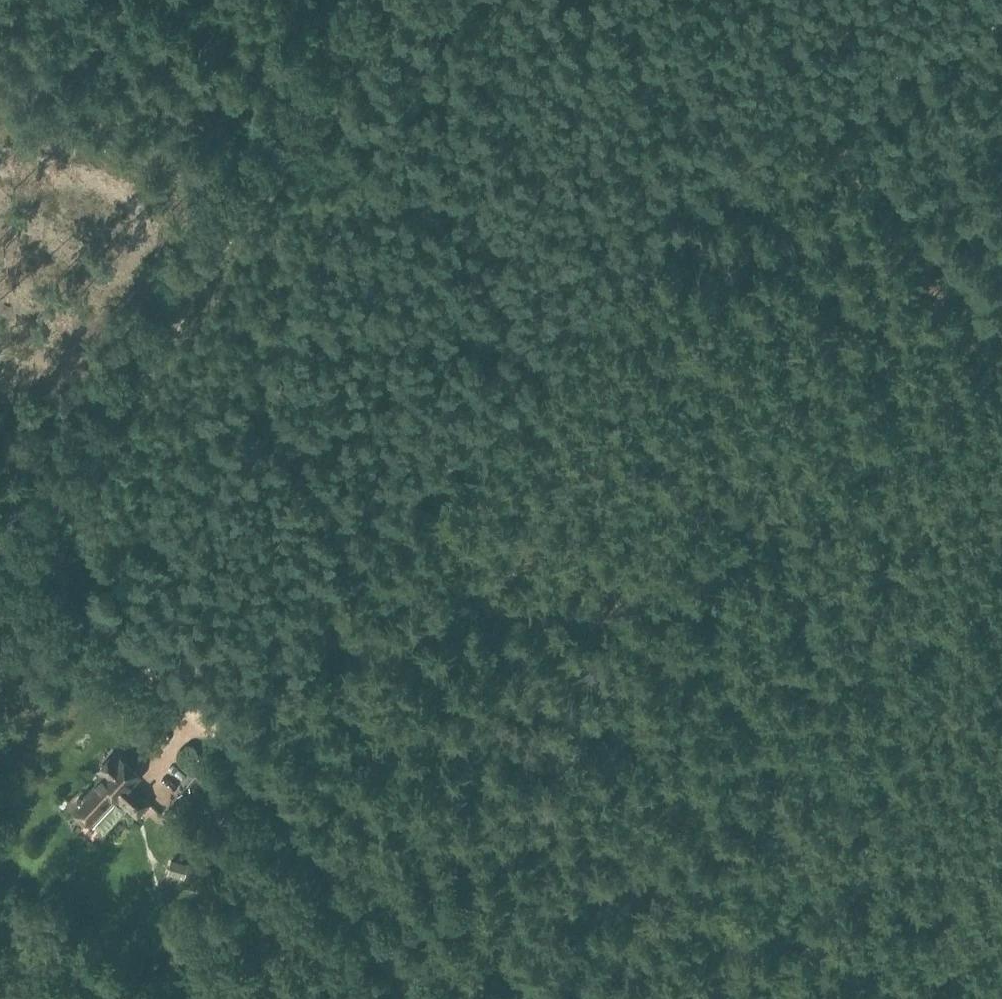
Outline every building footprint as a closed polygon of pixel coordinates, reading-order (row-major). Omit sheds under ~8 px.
[(82,790),(68,804),(86,821),(86,820),(101,834),(109,825),(112,825),(118,819),(118,816),(127,807),(135,815),(146,804),(127,785),(136,775),(118,758),(114,762),(110,758),(99,769),(104,773),(85,793),(82,790)] [(196,776),(176,797),(194,812),(202,802),(220,815),(229,805),(196,776)] [(170,859),(166,874),(184,879),(188,865),(170,859)]
